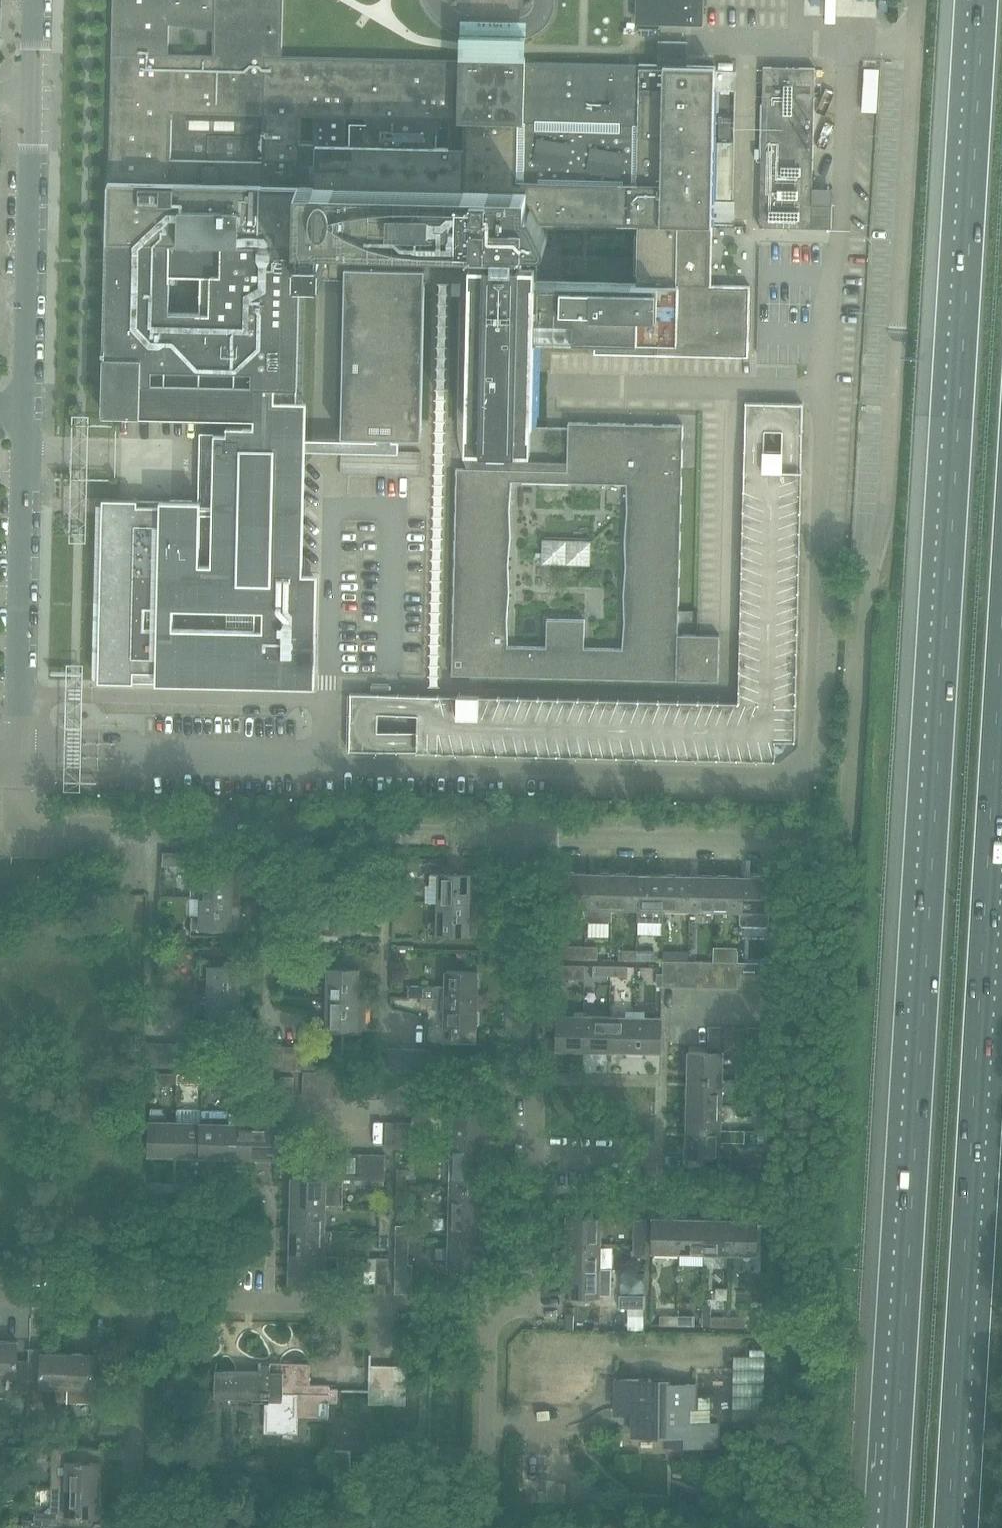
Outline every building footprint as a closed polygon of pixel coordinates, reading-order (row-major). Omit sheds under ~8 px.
[(418,431),(422,279),(461,279),(458,430),(463,449),(471,467),(456,467),(452,675),(719,681),(720,635),(678,634),(683,424),(568,421),(568,427),(534,426),(536,339),(596,341),(596,354),(750,358),(752,278),(711,277),(711,262),(712,262),(715,90),(736,91),(737,61),(697,60),(697,65),(683,65),(683,43),(687,43),(687,42),(659,41),(658,64),(639,64),(639,65),(519,62),(519,60),(517,60),(516,77),(469,76),(469,59),(466,59),(466,61),(281,57),(283,0),(113,0),(104,413),(244,416),(244,425),(227,425),(227,433),(200,432),(199,458),(199,500),(170,500),(162,499),(162,500),(161,505),(150,505),(138,505),(138,502),(138,499),(133,499),(109,498),(103,498),(103,501),(103,512),(99,681),(248,684),(316,686),(318,572),(303,572),(303,571),(307,401),(297,400),(300,289),(300,276),(322,277),(323,276),(324,275),(324,276),(325,276),(326,277),(326,279),(328,280),(329,280),(330,280),(332,279),(333,278),(333,276),(349,277),(346,430),(418,431)] [(639,23),(658,24),(700,25),(700,0),(640,0),(639,23)] [(856,100),(873,101),(874,58),(857,57),(856,100)] [(815,68),(763,67),(760,227),(832,228),(833,189),(813,188),(815,68)] [(798,739),(806,402),(748,401),(741,701),(352,692),(351,722),(351,751),(777,760),(798,739)] [(541,527),(540,552),(587,554),(588,528),(541,527)] [(190,897),(191,897),(240,899),(241,869),(221,868),(221,862),(212,862),(212,868),(191,867),(190,897)] [(438,885),(438,903),(477,904),(478,874),(461,873),(461,868),(449,868),(451,868),(451,873),(430,873),(430,885),(438,885)] [(560,906),(587,907),(587,873),(561,872),(560,906)] [(613,874),(587,873),(587,907),(586,919),(612,920),(612,907),(613,874)] [(638,874),(613,874),(612,907),(638,908),(638,874)] [(638,921),(663,922),(663,908),(664,875),(638,874),(638,908),(638,921)] [(663,908),(689,909),(690,875),(664,875),(663,908)] [(689,909),(715,910),(715,876),(690,875),(689,909)] [(715,910),(740,910),(741,876),(715,876),(715,910)] [(741,876),(740,910),(740,925),(770,925),(770,910),(766,910),(767,877),(741,876)] [(240,899),(191,897),(191,916),(192,915),(191,934),(224,935),(224,928),(239,928),(240,899)] [(359,901),(319,900),(319,918),(311,918),(310,930),(358,931),(359,901)] [(477,904),(438,903),(437,921),(429,921),(429,933),(477,934),(477,904)] [(585,946),(559,946),(559,958),(585,959),(585,946)] [(598,946),(585,946),(585,959),(597,959),(598,946)] [(713,947),(713,961),(726,961),(738,961),(738,948),(713,947)] [(619,959),(636,959),(637,950),(619,949),(619,959)] [(654,950),(637,950),(636,959),(654,960),(654,950)] [(208,978),(208,995),(240,996),(241,966),(231,966),(231,960),(200,960),(200,978),(208,978)] [(663,986),(675,986),(676,960),(663,960),(663,986)] [(675,986),(688,987),(688,960),(676,960),(675,986)] [(688,987),(700,987),(701,960),(688,960),(688,987)] [(700,987),(713,987),(713,961),(701,960),(700,987)] [(726,961),(713,961),(713,987),(725,988),(726,961)] [(738,961),(726,961),(725,988),(738,988),(738,973),(738,961)] [(559,978),(585,978),(585,966),(559,965),(559,978)] [(593,975),(610,975),(611,965),(593,965),(593,975)] [(628,966),(611,965),(610,975),(628,975),(628,966)] [(327,980),(327,998),(359,998),(359,969),(319,967),(319,979),(327,980)] [(408,997),(433,997),(477,999),(478,971),(446,970),(446,986),(408,985),(408,997)] [(769,974),(738,973),(738,988),(758,989),(769,976),(769,974)] [(240,996),(208,995),(208,996),(201,996),(201,1014),(199,1014),(198,1032),(232,1032),(232,1026),(239,1026),(240,996)] [(433,997),(433,1008),(441,1009),(441,1024),(460,1025),(459,1041),(476,1042),(477,999),(433,997)] [(359,998),(327,998),(326,1016),(318,1016),(318,1027),(366,1029),(366,999),(359,999),(359,998)] [(557,1049),(583,1049),(584,1016),(558,1015),(557,1049)] [(583,1049),(609,1050),(610,1016),(584,1016),(583,1049)] [(609,1050),(634,1050),(635,1017),(610,1016),(609,1050)] [(635,1017),(634,1050),(661,1051),(661,1017),(635,1017)] [(708,1026),(708,1052),(721,1052),(721,1026),(708,1026)] [(734,1027),(721,1026),(721,1052),(722,1052),(733,1053),(734,1027)] [(747,1027),(734,1027),(733,1053),(746,1053),(747,1027)] [(759,1027),(747,1027),(746,1053),(758,1053),(759,1027)] [(771,1028),(759,1027),(758,1053),(770,1054),(771,1028)] [(143,1066),(156,1066),(156,1043),(144,1043),(143,1066)] [(156,1066),(168,1067),(168,1044),(156,1043),(156,1066)] [(168,1067),(180,1067),(180,1044),(168,1044),(168,1067)] [(180,1044),(180,1067),(191,1067),(192,1044),(180,1044)] [(260,1069),(272,1069),(273,1045),(261,1045),(260,1069)] [(272,1069),(284,1070),(285,1046),(273,1045),(272,1069)] [(284,1070),(296,1070),(297,1046),(285,1046),(284,1070)] [(296,1070),(303,1070),(308,1070),(308,1046),(297,1046),(296,1070)] [(308,1070),(315,1070),(320,1070),(321,1046),(308,1046),(308,1070)] [(379,1048),(378,1072),(391,1072),(391,1048),(379,1048)] [(402,1048),(391,1048),(391,1072),(402,1072),(402,1048)] [(414,1048),(402,1048),(402,1072),(413,1073),(414,1048)] [(431,1049),(414,1048),(413,1073),(431,1073),(431,1049)] [(689,1051),(688,1077),(722,1078),(722,1052),(721,1052),(708,1052),(689,1051)] [(302,1095),(315,1095),(315,1070),(308,1070),(303,1070),(302,1095)] [(315,1095),(327,1096),(328,1071),(320,1070),(315,1070),(315,1095)] [(327,1096),(340,1096),(340,1071),(328,1071),(327,1096)] [(340,1096),(353,1096),(353,1071),(340,1071),(340,1096)] [(353,1096),(365,1097),(366,1072),(353,1071),(353,1096)] [(159,1082),(177,1082),(177,1072),(159,1072),(159,1082)] [(177,1072),(177,1082),(194,1083),(195,1073),(177,1072)] [(366,1072),(365,1097),(378,1097),(378,1072),(366,1072)] [(211,1083),(228,1084),(228,1074),(211,1073),(211,1083)] [(228,1074),(228,1084),(245,1084),(246,1074),(228,1074)] [(259,1084),(281,1085),(281,1075),(259,1074),(259,1084)] [(293,1075),(281,1075),(281,1085),(280,1101),(293,1101),(293,1075)] [(688,1077),(688,1102),(721,1103),(722,1078),(688,1077)] [(761,1088),(761,1104),(771,1105),(771,1088),(761,1088)] [(452,1110),(452,1135),(485,1136),(486,1110),(467,1110),(467,1098),(463,1094),(451,1093),(447,1097),(447,1110),(452,1110)] [(688,1102),(687,1128),(720,1129),(721,1103),(688,1102)] [(771,1105),(761,1104),(761,1123),(771,1123),(771,1105)] [(151,1108),(150,1134),(149,1154),(175,1155),(177,1121),(166,1121),(167,1115),(163,1112),(163,1108),(151,1108)] [(203,1109),(177,1109),(177,1121),(175,1155),(201,1155),(203,1109)] [(228,1110),(203,1109),(201,1155),(227,1156),(228,1110)] [(253,1111),(228,1110),(227,1156),(252,1157),(253,1123),(253,1111)] [(386,1148),(399,1148),(399,1122),(386,1122),(386,1148)] [(412,1122),(399,1122),(399,1148),(412,1148),(412,1122)] [(280,1124),(253,1123),(252,1157),(279,1157),(280,1124)] [(720,1129),(687,1128),(686,1155),(706,1156),(705,1169),(731,1169),(732,1156),(720,1156),(720,1129)] [(452,1135),(451,1161),(485,1162),(485,1136),(452,1135)] [(335,1179),(347,1179),(348,1153),(335,1153),(335,1179)] [(361,1154),(348,1153),(347,1179),(360,1179),(361,1154)] [(373,1154),(361,1154),(360,1179),(372,1180),(373,1154)] [(386,1155),(373,1154),(372,1180),(385,1180),(386,1155)] [(292,1177),(292,1203),(325,1204),(326,1178),(327,1158),(293,1158),(292,1169),(294,1169),(293,1177),(292,1177)] [(451,1161),(450,1187),(484,1188),(485,1162),(451,1161)] [(407,1169),(398,1169),(397,1186),(407,1186),(407,1169)] [(407,1186),(397,1186),(397,1204),(407,1204),(407,1186)] [(450,1187),(450,1213),(484,1214),(484,1188),(450,1187)] [(292,1203),(291,1228),(325,1229),(325,1204),(292,1203)] [(450,1213),(449,1239),(483,1240),(484,1214),(450,1213)] [(380,1214),(380,1230),(390,1231),(390,1215),(380,1214)] [(567,1216),(567,1242),(600,1243),(601,1216),(567,1216)] [(653,1251),(679,1252),(680,1218),(653,1217),(653,1251)] [(704,1265),(705,1253),(706,1218),(680,1218),(679,1252),(679,1265),(704,1265)] [(705,1253),(730,1253),(731,1219),(706,1218),(705,1253)] [(634,1219),(634,1244),(647,1244),(647,1219),(634,1219)] [(731,1219),(730,1253),(756,1254),(757,1220),(731,1219)] [(396,1225),(396,1238),(409,1238),(409,1225),(396,1225)] [(291,1228),(290,1255),(324,1256),(325,1229),(291,1228)] [(390,1231),(380,1230),(380,1249),(390,1249),(390,1231)] [(396,1238),(395,1263),(408,1263),(409,1238),(396,1238)] [(483,1240),(449,1239),(449,1264),(482,1265),(483,1240)] [(567,1242),(566,1268),(600,1269),(600,1243),(567,1242)] [(647,1244),(634,1244),(633,1257),(646,1257),(647,1244)] [(324,1256),(290,1255),(290,1281),(338,1282),(338,1256),(324,1256)] [(376,1283),(388,1283),(389,1258),(377,1257),(376,1283)] [(600,1269),(566,1268),(566,1294),(600,1295),(600,1269)] [(620,1294),(619,1306),(619,1308),(646,1308),(646,1295),(620,1294)] [(661,1313),(698,1315),(698,1304),(662,1302),(661,1313)] [(660,1325),(678,1325),(678,1315),(660,1315),(660,1325)] [(678,1315),(678,1325),(695,1325),(695,1315),(678,1315)] [(711,1326),(728,1326),(729,1316),(711,1316),(711,1326)] [(729,1316),(728,1326),(746,1327),(746,1317),(729,1316)] [(29,1380),(29,1359),(17,1359),(18,1341),(0,1340),(0,1390),(1,1390),(1,1375),(16,1376),(16,1390),(28,1390),(29,1380)] [(56,1402),(67,1402),(68,1353),(30,1352),(30,1348),(29,1348),(29,1359),(29,1380),(41,1380),(41,1386),(56,1387),(56,1402)] [(68,1353),(67,1402),(93,1402),(92,1414),(106,1414),(108,1350),(94,1349),(94,1353),(68,1353)] [(393,1391),(393,1404),(406,1404),(406,1365),(371,1364),(371,1354),(369,1354),(369,1391),(393,1391)] [(265,1432),(299,1433),(299,1416),(329,1416),(329,1402),(338,1402),(338,1388),(329,1388),(330,1385),(310,1384),(311,1363),(262,1362),(262,1371),(215,1370),(214,1397),(215,1397),(215,1392),(252,1392),(252,1402),(265,1402),(265,1432)] [(651,1379),(617,1378),(616,1405),(636,1405),(636,1412),(633,1412),(633,1434),(666,1435),(666,1445),(717,1446),(718,1424),(711,1424),(711,1396),(695,1396),(696,1384),(651,1383),(651,1379)] [(52,1448),(51,1487),(100,1488),(101,1450),(105,1450),(105,1449),(67,1448),(52,1448)] [(547,1479),(523,1479),(523,1503),(571,1504),(571,1503),(567,1503),(567,1483),(557,1483),(557,1479),(547,1479)] [(35,1525),(45,1526),(93,1527),(93,1526),(89,1526),(89,1514),(100,1514),(100,1488),(51,1487),(51,1513),(35,1512),(35,1525)]
